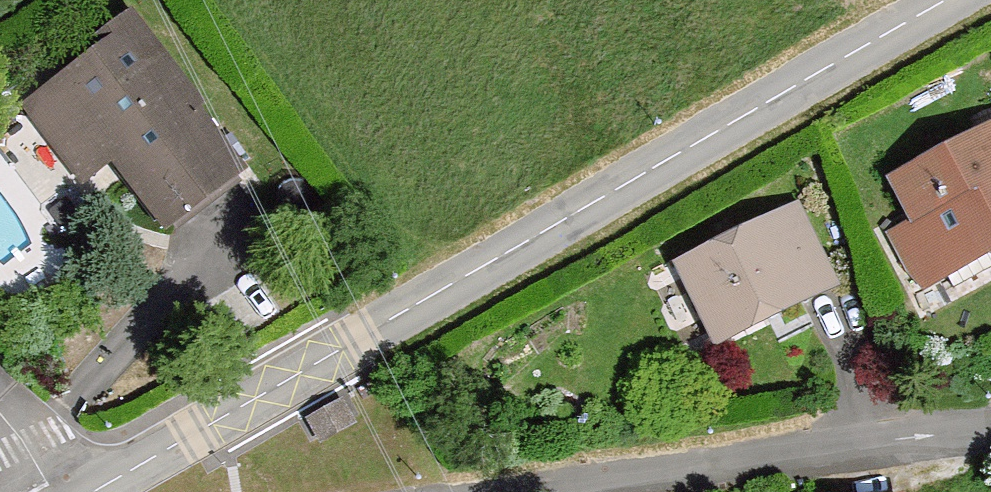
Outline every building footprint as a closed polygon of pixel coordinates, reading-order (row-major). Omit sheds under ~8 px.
[(194,104),(133,21),(102,43),(109,53),(34,108),(84,175),(120,148),(167,211),(238,159),(196,102),(194,104)] [(891,197),(910,237),(890,245),(918,297),(990,259),(990,144),(891,197)] [(831,282),(795,210),(680,267),(716,340),(831,282)] [(343,395),(303,417),(315,438),(354,416),(343,395)]
